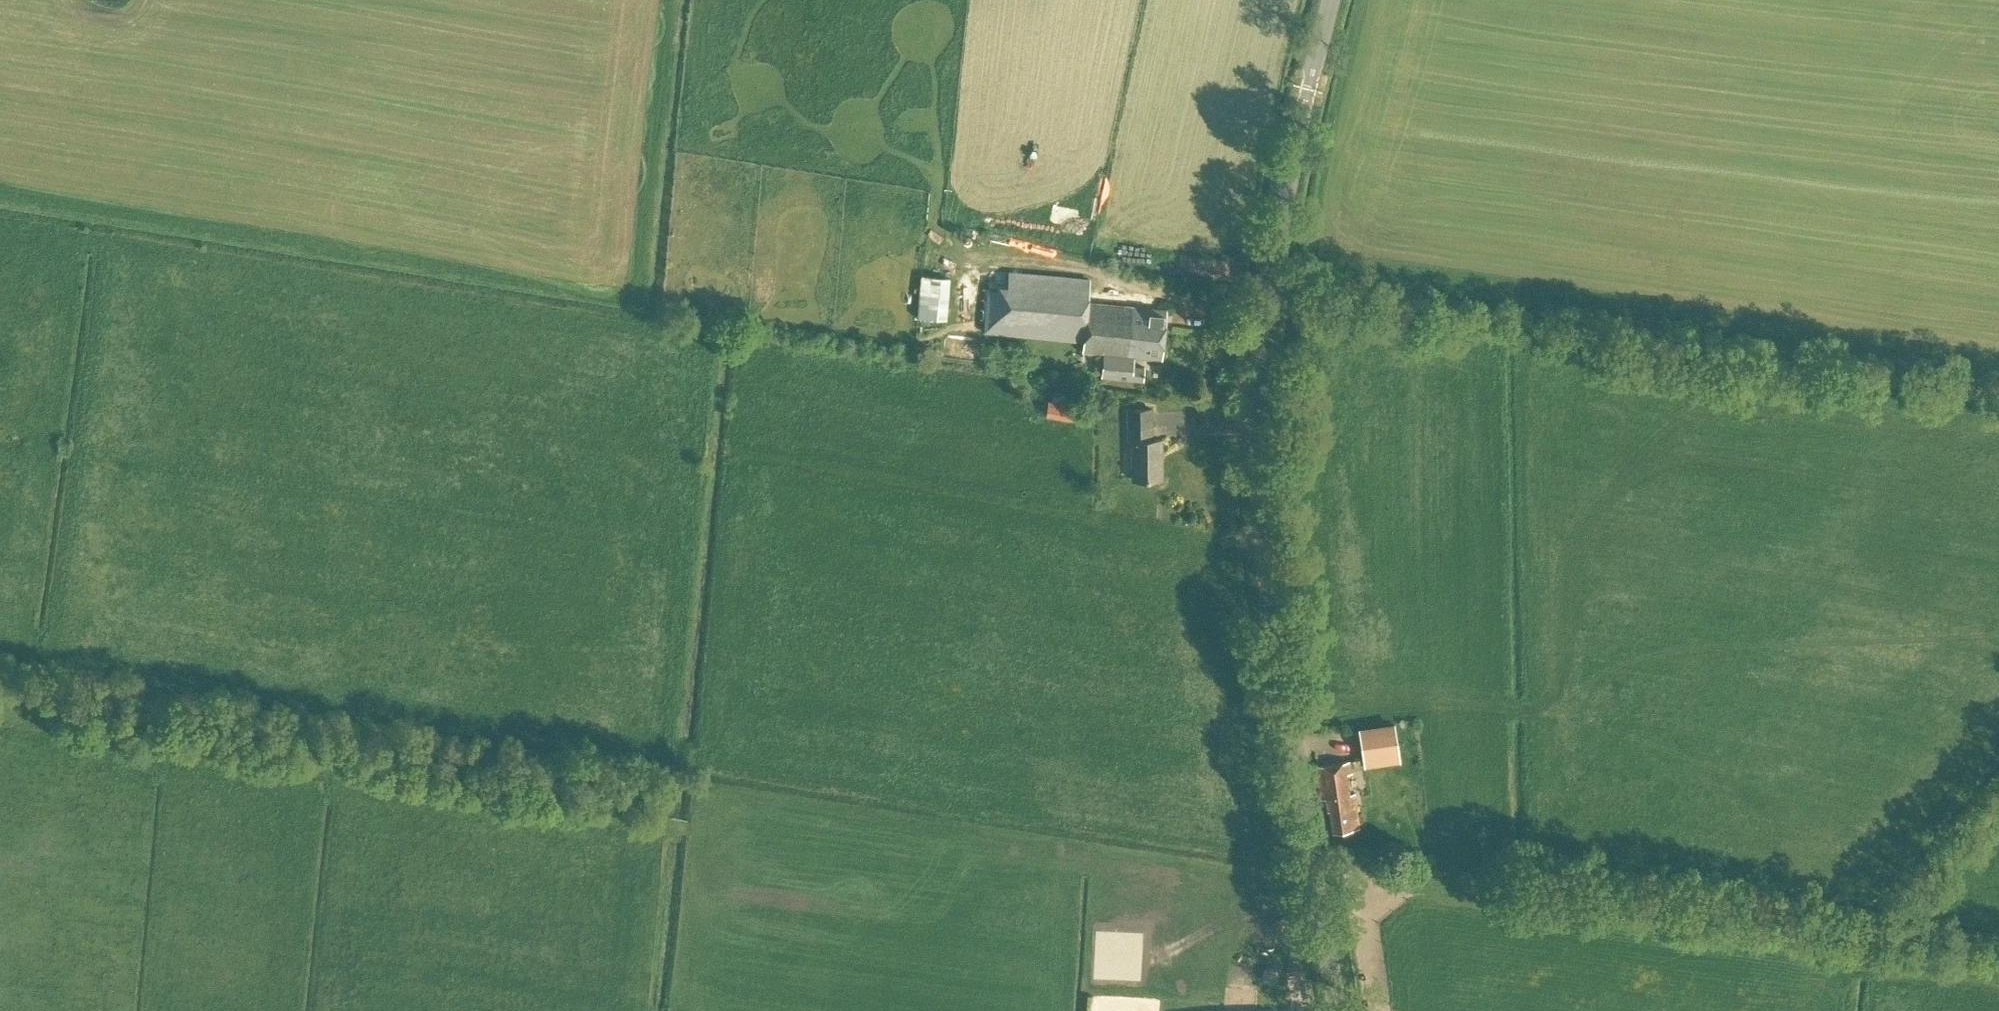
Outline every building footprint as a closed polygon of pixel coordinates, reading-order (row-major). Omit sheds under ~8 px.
[(1130,367),(1131,357),(1159,361),(1165,312),(1088,303),(1090,282),(1011,272),(1009,291),(990,289),(985,331),(1083,343),(1082,351),(1102,354),(1099,376),(1140,381),(1142,368),(1130,367)] [(921,274),(918,315),(947,318),(950,277),(921,274)] [(1046,416),(1080,420),(1083,403),(1068,401),(1069,392),(1052,390),(1051,399),(1048,398),(1046,416)] [(1128,409),(1128,447),(1133,447),(1133,480),(1163,480),(1163,439),(1153,439),(1153,409),(1128,409)] [(1358,726),(1365,766),(1400,760),(1394,721),(1358,726)] [(1335,832),(1361,828),(1352,763),(1317,768),(1322,801),(1327,800),(1329,812),(1333,812),(1335,832)]
